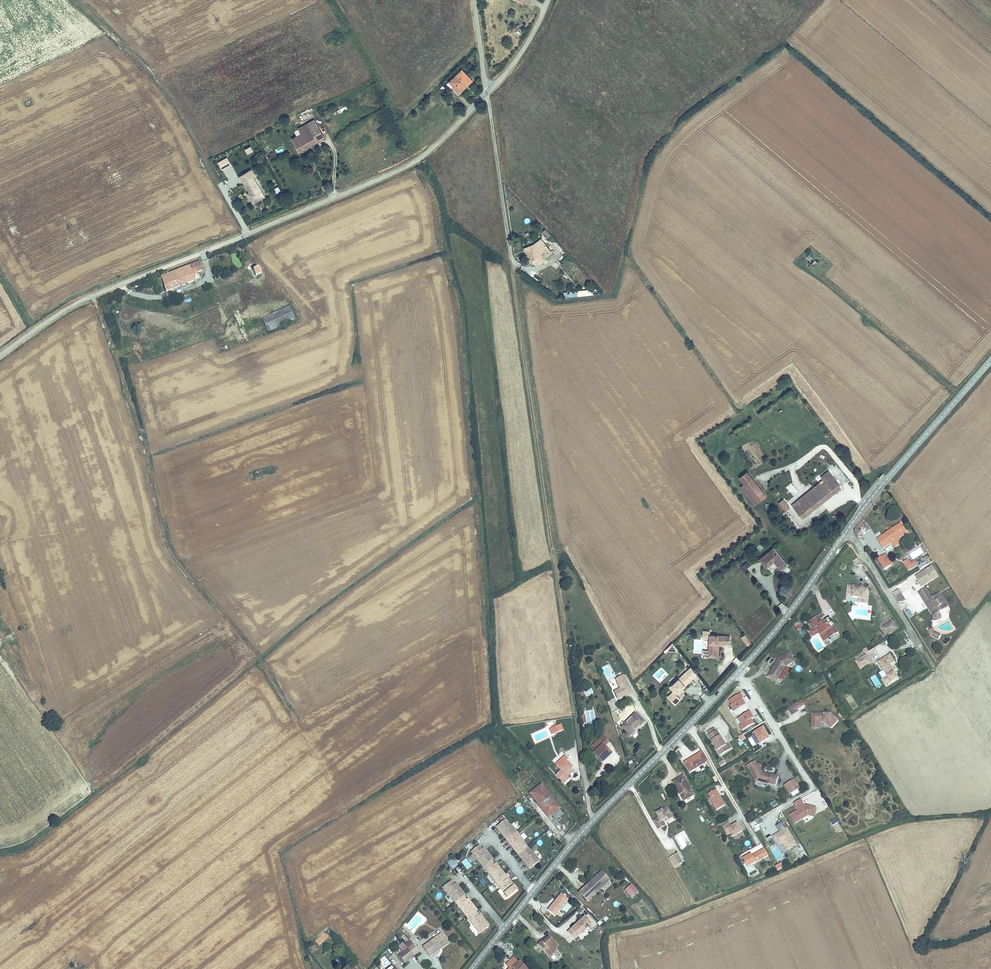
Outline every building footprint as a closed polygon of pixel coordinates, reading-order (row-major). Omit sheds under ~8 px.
[(462,70),(446,85),(450,88),(453,86),(460,93),(466,87),(465,86),(471,80),(462,70)] [(435,117),(444,108),(440,104),(431,114),(435,117)] [(335,107),(328,112),(330,115),(338,111),(335,107)] [(301,135),(292,140),(298,152),(322,138),(313,122),(300,128),(301,130),(299,131),(301,135)] [(247,155),(253,152),(250,146),(244,149),(247,155)] [(227,157),(217,162),(221,171),(231,166),(227,157)] [(231,188),(241,184),(234,167),(223,171),(231,188)] [(251,203),(258,199),(256,195),(261,193),(252,177),(253,176),(250,169),(240,174),(244,181),(242,182),(247,192),(245,193),(251,203)] [(533,247),(525,249),(537,264),(543,259),(541,257),(550,250),(542,240),(533,247)] [(164,291),(194,280),(192,274),(196,272),(202,270),(199,262),(159,277),(164,291)] [(267,332),(294,320),(288,306),(260,318),(267,332)] [(818,483),(791,506),(801,519),(839,488),(827,471),(819,477),(822,482),(819,484),(818,483)] [(740,478),(745,486),(758,502),(766,495),(746,473),(740,478)] [(758,502),(745,486),(740,490),(753,506),(758,502)] [(775,502),(784,513),(789,509),(780,498),(775,502)] [(881,546),(890,541),(899,536),(906,531),(901,522),(876,537),(881,546)] [(899,536),(890,541),(893,546),(902,540),(899,536)] [(771,548),(758,559),(767,570),(773,565),(778,570),(785,565),(771,548)] [(881,554),(876,557),(882,566),(890,561),(887,557),(884,559),(881,554)] [(920,569),(928,564),(925,560),(917,565),(920,569)] [(740,567),(744,571),(750,565),(746,561),(740,567)] [(905,563),(902,565),(905,569),(914,564),(911,561),(906,564),(905,563)] [(920,585),(939,577),(933,565),(915,573),(920,585)] [(847,585),(847,593),(852,593),(851,597),(859,597),(859,602),(867,603),(868,588),(859,587),(859,586),(847,585)] [(899,603),(906,600),(900,588),(893,592),(899,603)] [(916,593),(919,598),(926,594),(923,589),(916,593)] [(926,594),(919,598),(922,602),(924,600),(928,607),(925,608),(930,616),(938,611),(934,605),(941,601),(937,593),(928,598),(926,594)] [(945,607),(941,601),(934,605),(938,611),(945,607)] [(829,626),(825,620),(821,622),(817,616),(810,620),(812,622),(808,624),(810,628),(814,626),(815,627),(808,631),(811,637),(818,632),(819,634),(824,631),(828,637),(837,632),(833,625),(829,626)] [(888,621),(877,628),(881,635),(892,628),(888,621)] [(928,629),(923,632),(927,637),(934,639),(936,635),(929,630),(928,629)] [(828,637),(824,631),(819,634),(823,640),(828,637)] [(707,636),(706,653),(714,654),(715,644),(721,645),(727,645),(728,637),(707,636)] [(676,650),(670,643),(664,650),(666,651),(674,652),(676,650)] [(714,654),(706,653),(706,657),(715,657),(716,646),(721,646),(721,645),(715,644),(714,654)] [(792,662),(787,653),(777,659),(775,661),(777,662),(776,664),(774,663),(765,678),(771,681),(774,677),(777,679),(784,667),(792,662)] [(870,661),(866,654),(855,660),(859,667),(870,661)] [(877,661),(887,677),(891,683),(897,679),(893,673),(895,672),(890,664),(894,662),(889,654),(877,661)] [(729,658),(719,669),(725,673),(734,662),(729,658)] [(783,679),(790,668),(786,666),(780,678),(783,679)] [(672,701),(668,697),(690,679),(685,672),(662,690),(664,693),(658,698),(665,707),(672,701)] [(608,680),(605,674),(598,677),(603,688),(607,687),(604,681),(608,680)] [(631,694),(621,676),(613,680),(617,689),(611,693),(615,701),(623,697),(626,695),(627,697),(631,694)] [(891,683),(887,677),(882,680),(885,686),(891,683)] [(583,691),(585,697),(594,694),(592,687),(583,691)] [(790,715),(804,706),(800,700),(786,708),(790,715)] [(633,715),(619,729),(628,737),(641,723),(633,715)] [(830,715),(811,715),(811,725),(819,725),(819,723),(824,723),(830,729),(836,723),(830,716),(830,715)] [(753,733),(760,744),(769,738),(762,727),(753,733)] [(724,746),(716,732),(715,732),(713,729),(706,733),(708,736),(707,737),(719,756),(728,751),(724,746)] [(601,742),(596,747),(601,753),(607,747),(601,742)] [(596,747),(586,756),(599,769),(603,766),(609,761),(601,753),(596,747)] [(692,758),(684,763),(689,773),(707,762),(702,753),(697,755),(698,757),(693,760),(692,758)] [(762,773),(755,762),(747,767),(756,782),(764,784),(765,780),(770,782),(769,785),(776,787),(778,778),(762,773)] [(560,773),(555,778),(562,785),(562,784),(564,786),(569,781),(568,779),(573,773),(563,763),(556,770),(560,773)] [(683,777),(672,783),(684,802),(694,796),(683,777)] [(800,790),(795,781),(786,787),(792,795),(800,790)] [(559,810),(539,787),(528,796),(547,820),(559,810)] [(707,793),(716,810),(726,805),(717,788),(707,793)] [(701,793),(707,804),(711,802),(705,791),(701,793)] [(772,808),(778,804),(776,800),(769,803),(772,808)] [(805,807),(801,800),(794,804),(798,811),(790,816),(796,824),(809,816),(814,817),(816,808),(809,806),(809,808),(805,807)] [(521,805),(516,809),(520,814),(524,811),(521,805)] [(666,808),(655,814),(658,819),(652,822),(657,831),(665,826),(662,820),(663,820),(664,820),(671,816),(666,808)] [(784,820),(776,825),(780,832),(772,836),(778,846),(783,844),(787,851),(798,845),(784,820)] [(516,835),(510,827),(509,828),(504,822),(495,830),(499,835),(502,833),(506,838),(503,840),(506,843),(516,835)] [(742,832),(738,825),(735,826),(735,825),(731,827),(729,823),(722,827),(727,835),(730,833),(733,838),(742,832)] [(522,844),(523,844),(516,835),(506,843),(509,847),(512,845),(516,850),(513,852),(517,857),(526,849),(522,844)] [(478,846),(470,853),(479,864),(481,862),(485,867),(491,862),(493,861),(484,851),(483,852),(481,850),(478,846)] [(539,864),(533,855),(531,856),(526,849),(517,857),(522,863),(524,861),(528,866),(526,868),(529,872),(539,864)] [(769,856),(765,849),(759,852),(764,859),(769,856)] [(749,868),(764,859),(759,852),(753,856),(752,854),(743,859),(749,868)] [(676,868),(684,863),(680,856),(676,859),(674,856),(670,858),(676,868)] [(453,869),(458,865),(452,857),(447,862),(453,869)] [(485,867),(483,869),(492,879),(494,878),(498,882),(503,877),(505,876),(497,866),(495,868),(493,865),(491,862),(485,867)] [(782,862),(775,866),(778,870),(784,866),(782,862)] [(603,871),(602,872),(580,893),(588,901),(604,886),(611,880),(603,871)] [(498,882),(495,884),(504,895),(507,893),(510,897),(517,891),(510,882),(508,883),(506,881),(503,877),(498,882)] [(450,883),(442,889),(452,901),(454,899),(457,903),(463,898),(465,897),(457,887),(455,889),(453,886),(450,883)] [(631,883),(623,890),(630,897),(638,890),(631,883)] [(555,914),(568,898),(561,892),(548,908),(555,914)] [(466,902),(463,898),(457,903),(455,905),(464,916),(467,914),(470,918),(475,913),(477,912),(470,903),(468,904),(466,902)] [(470,918),(468,920),(477,931),(479,929),(482,933),(490,927),(482,918),(480,920),(478,917),(475,913),(470,918)] [(575,938),(592,923),(585,915),(568,931),(575,938)] [(325,932),(316,941),(319,944),(328,936),(325,932)] [(431,959),(444,950),(441,945),(449,940),(445,933),(424,948),(431,959)] [(539,943),(549,954),(556,948),(560,945),(551,935),(547,939),(546,938),(539,943)] [(441,945),(444,950),(452,944),(449,940),(441,945)] [(413,947),(407,951),(413,958),(418,953),(413,947)] [(556,948),(549,954),(551,956),(558,949),(556,948)] [(413,958),(407,951),(400,957),(406,964),(413,958)] [(511,967),(512,968),(522,968),(518,964),(520,962),(515,956),(508,963),(511,967)] [(386,958),(380,961),(383,967),(389,965),(386,958)] [(521,960),(520,962),(518,964),(522,968),(529,968),(521,960)]
